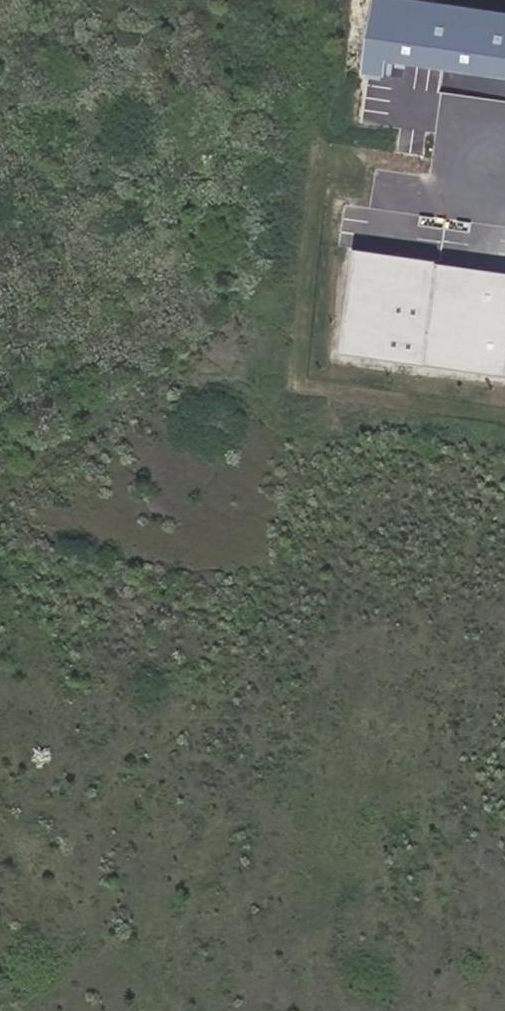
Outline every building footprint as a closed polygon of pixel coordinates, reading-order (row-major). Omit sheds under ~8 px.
[(381,76),(384,62),(504,80),(504,13),(412,0),(370,0),(360,73),(381,76)] [(350,250),(338,354),(504,376),(504,274),(434,265),(434,262),(350,250)]
